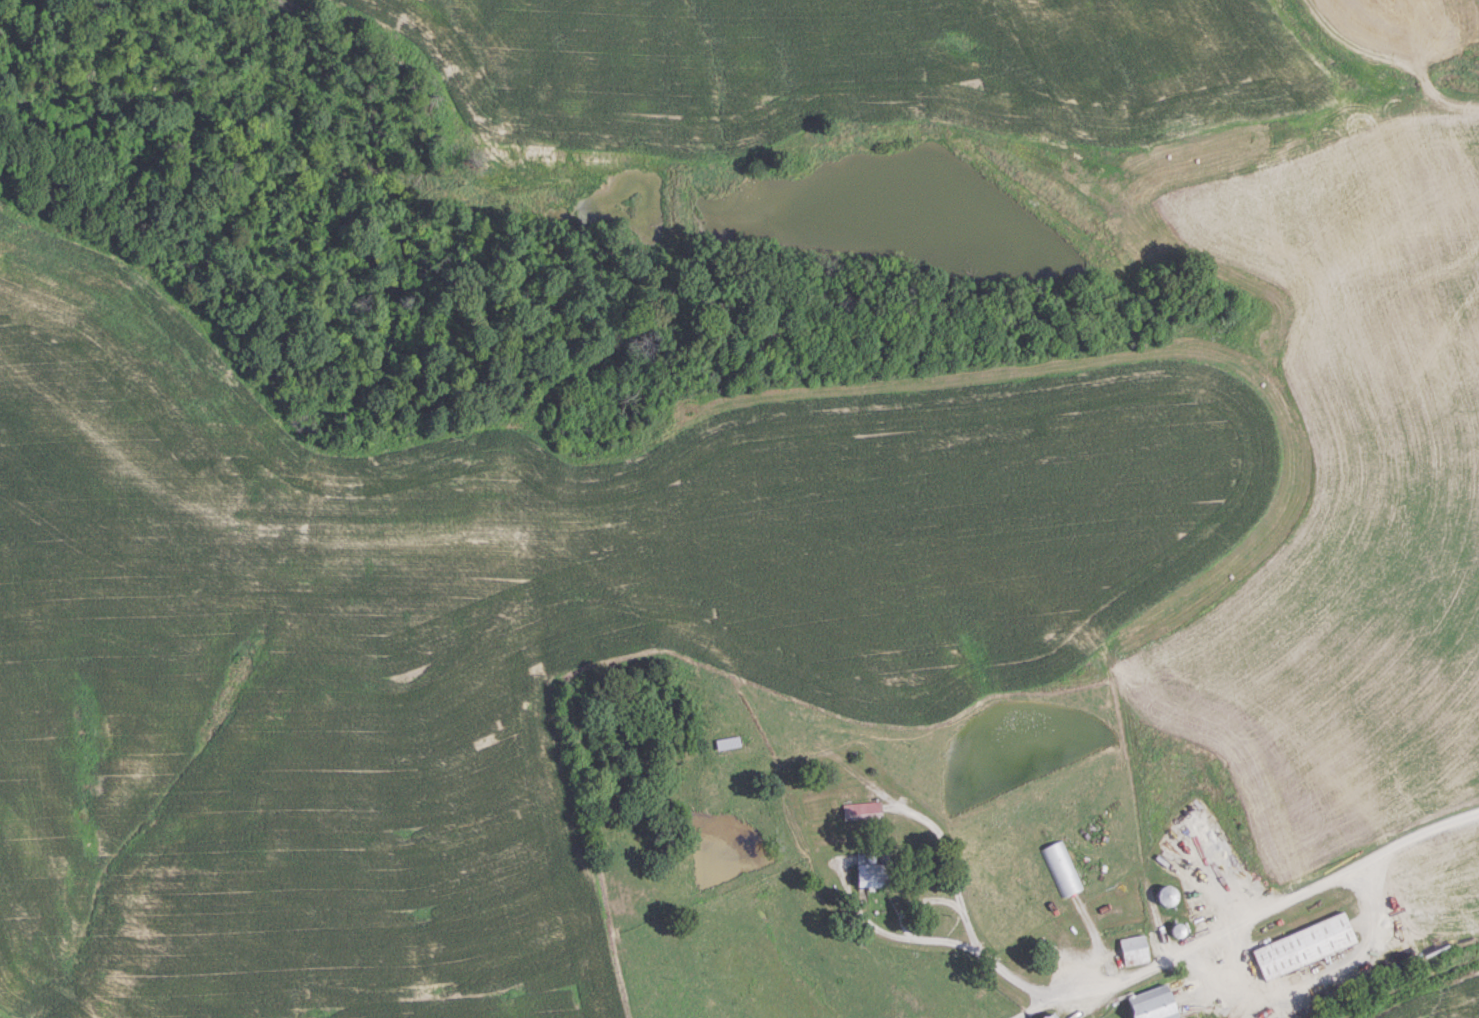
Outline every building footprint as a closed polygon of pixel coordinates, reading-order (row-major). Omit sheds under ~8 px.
[(741,747),(739,737),(715,740),(716,749),(741,747)] [(880,802),(842,802),(842,818),(880,818),(880,802)] [(1040,848),(1061,898),(1083,888),(1062,839),(1040,848)] [(882,886),(883,863),(874,863),(874,853),(854,853),(854,886),(882,886)] [(1172,906),(1176,890),(1160,885),(1156,901),(1172,906)] [(1250,948),(1261,979),(1354,945),(1343,914),(1250,948)] [(1122,965),(1147,962),(1144,936),(1119,939),(1122,965)] [(1165,985),(1124,997),(1131,1017),(1175,1017),(1165,985)]
